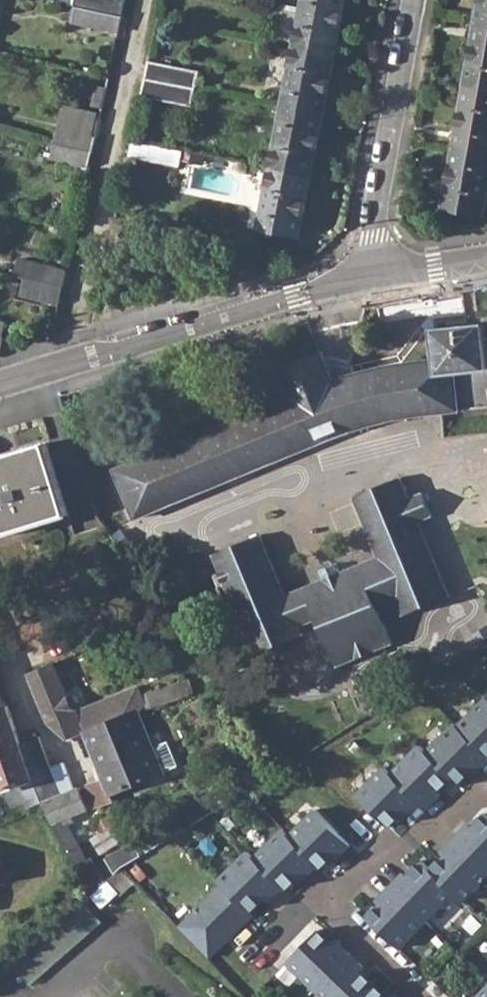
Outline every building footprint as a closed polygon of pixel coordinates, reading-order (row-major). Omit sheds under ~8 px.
[(123,16),(126,0),(60,0),(75,4),(123,16)] [(336,51),(346,0),(301,0),(294,43),(336,51)] [(486,27),(486,0),(477,0),(473,25),(486,27)] [(71,20),(118,32),(123,16),(75,4),(71,20)] [(486,91),(486,27),(473,25),(463,87),(486,91)] [(281,105),(324,113),(336,51),(294,43),(281,105)] [(145,79),(194,88),(197,71),(149,61),(145,79)] [(142,94),(191,104),(194,88),(145,79),(142,94)] [(486,154),(486,91),(463,87),(452,148),(486,154)] [(270,165),(312,174),(324,113),(281,105),(270,165)] [(53,144),(92,154),(95,139),(56,129),(53,144)] [(127,157),(178,166),(181,148),(132,139),(127,157)] [(49,160),(88,170),(92,154),(53,144),(49,160)] [(482,217),(486,188),(486,154),(452,148),(442,210),(482,217)] [(258,229),(300,237),(312,174),(270,165),(258,229)] [(24,277),(62,287),(66,269),(18,257),(14,275),(24,277)] [(20,293),(59,303),(62,287),(24,277),(20,293)] [(139,517),(255,469),(328,438),(382,421),(419,414),(486,406),(486,338),(485,338),(484,327),(435,331),(438,360),(383,369),(333,381),(321,354),(284,370),(294,398),(119,470),(139,517)] [(69,514),(47,442),(0,457),(0,536),(69,514)] [(256,652),(289,639),(285,629),(300,623),(318,616),(336,664),(392,643),(379,608),(398,601),(411,595),(416,608),(449,596),(420,521),(433,515),(425,492),(411,498),(402,475),(356,493),(380,556),(342,571),(339,562),(321,569),(325,579),(286,594),(262,533),(216,551),(256,652)] [(402,614),(416,608),(411,595),(398,601),(402,614)] [(303,634),(300,623),(285,629),(289,639),(303,634)] [(72,740),(88,734),(141,714),(146,711),(140,698),(137,688),(100,702),(96,697),(75,705),(67,682),(63,685),(53,662),(31,670),(52,721),(61,729),(66,734),(72,740)] [(188,680),(140,698),(146,711),(193,695),(188,680)] [(34,777),(22,744),(8,705),(6,706),(0,692),(0,784),(1,788),(34,777)] [(460,728),(486,755),(486,701),(460,728)] [(88,734),(106,778),(113,792),(167,773),(141,714),(88,734)] [(428,753),(453,778),(459,784),(473,770),(476,773),(480,769),(486,762),(486,755),(460,728),(457,725),(428,753)] [(63,737),(66,734),(61,729),(58,732),(63,737)] [(40,737),(22,744),(34,777),(45,806),(63,798),(52,769),(40,737)] [(421,747),(392,776),(421,805),(427,811),(434,805),(442,796),(438,792),(453,778),(428,753),(421,747)] [(52,769),(63,798),(75,792),(65,764),(52,769)] [(410,817),(421,805),(392,776),(386,770),(360,796),(392,827),(404,815),(408,819),(410,817)] [(115,799),(113,792),(106,778),(88,786),(97,807),(115,799)] [(186,809),(188,810),(196,823),(244,792),(234,779),(186,809)] [(45,806),(74,859),(84,853),(67,818),(89,808),(81,789),(75,792),(63,798),(45,806)] [(122,869),(196,823),(188,810),(109,860),(118,873),(122,869)] [(318,812),(290,839),(317,867),(321,870),(335,855),(339,858),(341,856),(352,845),(318,812)] [(100,824),(116,849),(132,839),(115,813),(100,824)] [(457,838),(486,867),(486,814),(473,828),(470,825),(464,831),(457,838)] [(284,833),(256,860),(283,887),(286,890),(302,875),(305,879),(307,877),(317,867),(290,839),(284,833)] [(434,868),(456,891),(466,900),(486,879),(486,867),(457,838),(447,848),(442,852),(446,856),(434,868)] [(220,881),(224,886),(250,911),(264,898),(268,902),(270,900),(283,887),(256,860),(249,852),(220,881)] [(78,867),(89,887),(102,877),(92,859),(78,867)] [(400,878),(393,887),(427,920),(456,891),(434,868),(426,860),(411,875),(407,872),(400,878)] [(122,869),(118,873),(110,881),(120,892),(122,894),(135,882),(122,869)] [(120,892),(110,881),(95,894),(105,905),(120,892)] [(255,915),(250,911),(224,886),(181,928),(211,958),(232,938),(255,915)] [(401,948),(427,920),(393,887),(382,898),(379,901),(382,904),(370,916),(401,948)] [(104,921),(88,903),(61,927),(16,966),(32,985),(104,921)] [(289,964),(315,989),(350,954),(339,943),(336,940),(332,944),(320,931),(289,964)] [(323,996),(363,996),(375,985),(361,972),(365,968),(359,962),(350,954),(315,989),(323,996)] [(375,985),(363,996),(388,996),(375,985)]
